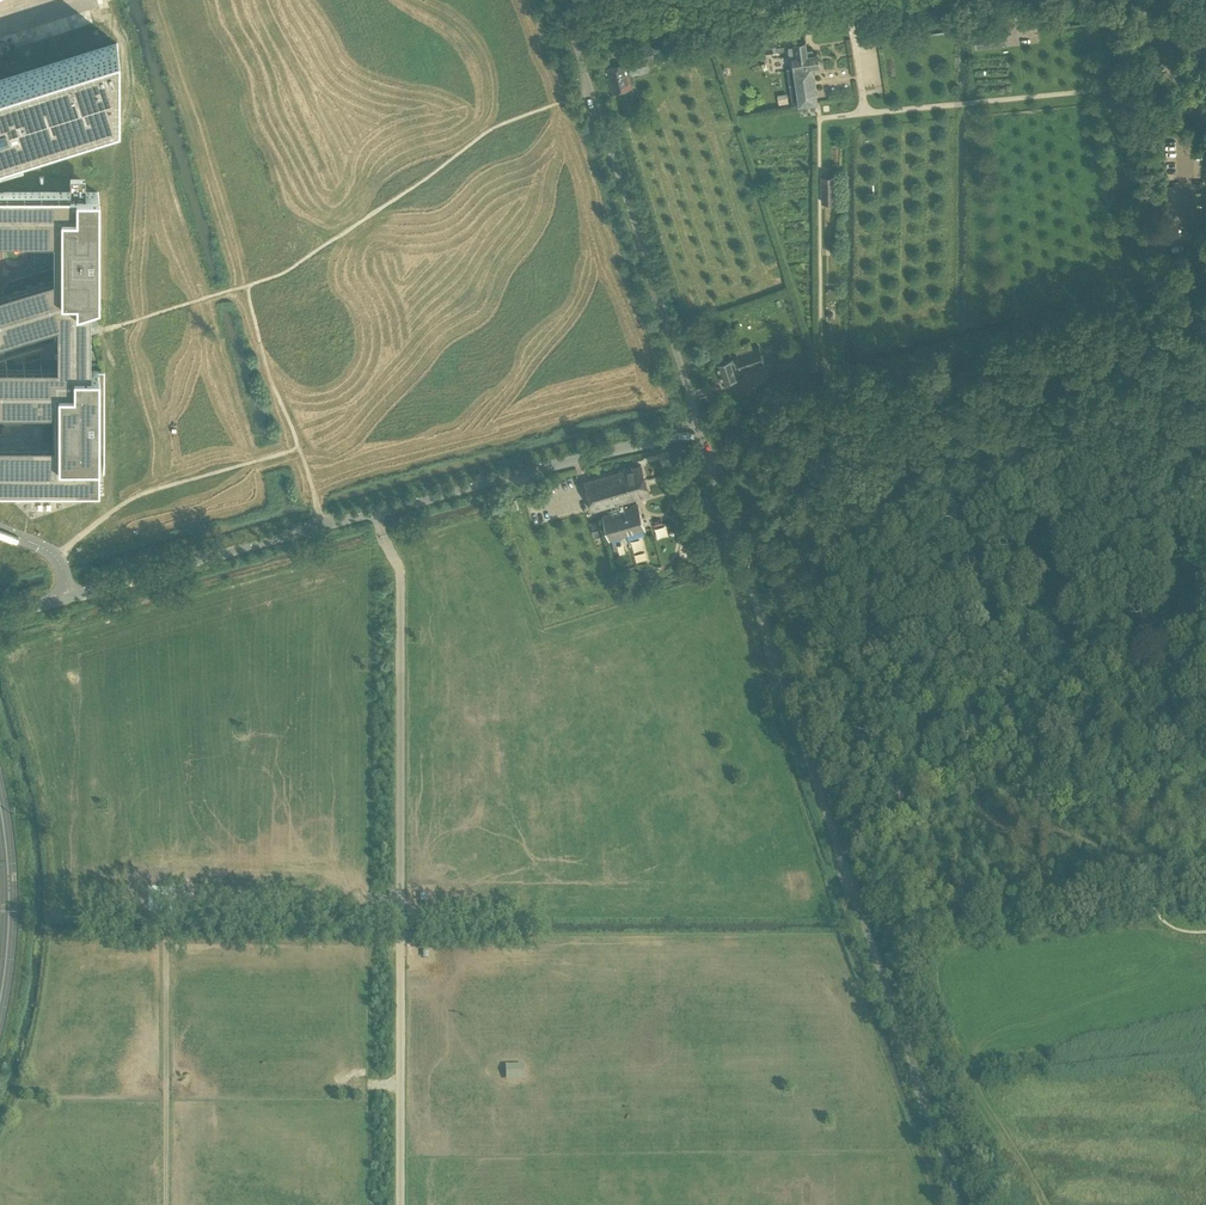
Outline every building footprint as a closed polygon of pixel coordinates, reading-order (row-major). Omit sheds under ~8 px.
[(777,43),(776,38),(757,41),(759,54),(784,51),(783,42),(777,43)] [(653,41),(656,56),(661,55),(659,40),(653,41)] [(789,46),(792,69),(787,70),(791,102),(797,101),(798,106),(819,103),(814,67),(820,66),(820,61),(818,52),(808,53),(806,40),(795,42),(795,45),(789,46)] [(48,135),(117,113),(117,74),(117,71),(117,45),(117,43),(115,44),(0,80),(0,150),(48,135)] [(607,67),(613,93),(633,88),(629,74),(640,71),(638,64),(656,59),(653,46),(634,50),(636,56),(625,59),(626,62),(607,67)] [(789,103),(788,93),(777,95),(779,104),(789,103)] [(8,487),(9,487),(98,487),(98,473),(98,468),(98,455),(98,371),(90,371),(90,363),(90,303),(98,300),(98,255),(98,221),(98,193),(84,193),(84,190),(84,174),(72,174),(70,174),(70,177),(70,193),(23,193),(0,192),(0,234),(55,234),(57,234),(57,278),(0,295),(0,334),(57,317),(57,321),(57,329),(57,363),(57,368),(0,368),(0,405),(57,405),(57,439),(57,445),(0,445),(0,487),(8,487)] [(731,329),(730,325),(726,326),(729,333),(741,329),(739,322),(735,323),(736,327),(731,329)] [(734,346),(737,357),(717,364),(723,382),(740,376),(737,369),(741,368),(742,371),(764,363),(759,347),(753,349),(751,341),(734,346)] [(782,374),(795,370),(791,358),(778,363),(782,374)] [(585,481),(594,510),(612,505),(614,512),(604,515),(610,539),(645,529),(638,505),(624,509),(622,501),(649,494),(641,465),(585,481)] [(653,520),(654,526),(663,524),(661,518),(653,520)] [(666,524),(657,527),(659,536),(669,533),(666,524)] [(523,1065),(505,1065),(505,1081),(523,1081),(523,1065)]
